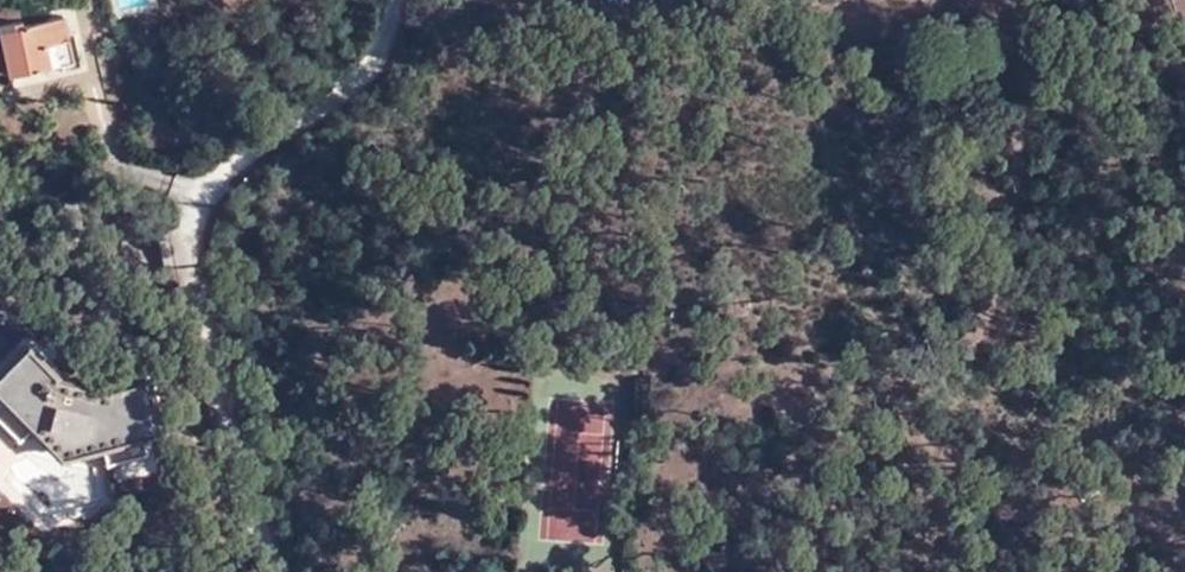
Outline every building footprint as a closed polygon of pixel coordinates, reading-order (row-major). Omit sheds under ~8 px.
[(20,11),(19,5),(0,9),(0,15),(20,11)] [(0,15),(0,59),(9,58),(13,75),(74,61),(70,40),(72,39),(67,17),(23,26),(20,11),(0,15)] [(84,455),(103,450),(106,466),(147,457),(143,440),(161,436),(148,385),(106,395),(105,399),(56,384),(56,380),(27,350),(0,376),(0,400),(1,401),(0,403),(0,424),(16,442),(30,430),(43,443),(58,429),(80,435),(84,455)] [(43,443),(62,462),(84,455),(80,435),(58,429),(43,443)]
